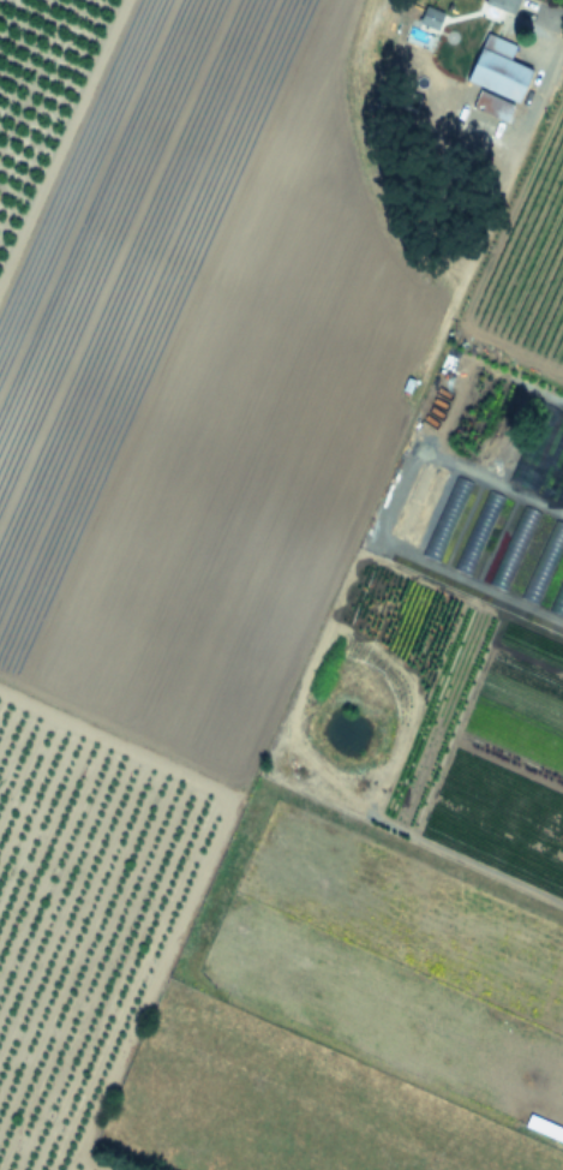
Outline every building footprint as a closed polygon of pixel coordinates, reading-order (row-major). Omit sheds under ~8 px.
[(509,123),(527,68),(508,61),(513,46),(481,35),(466,83),(457,79),(449,103),(509,123)]
